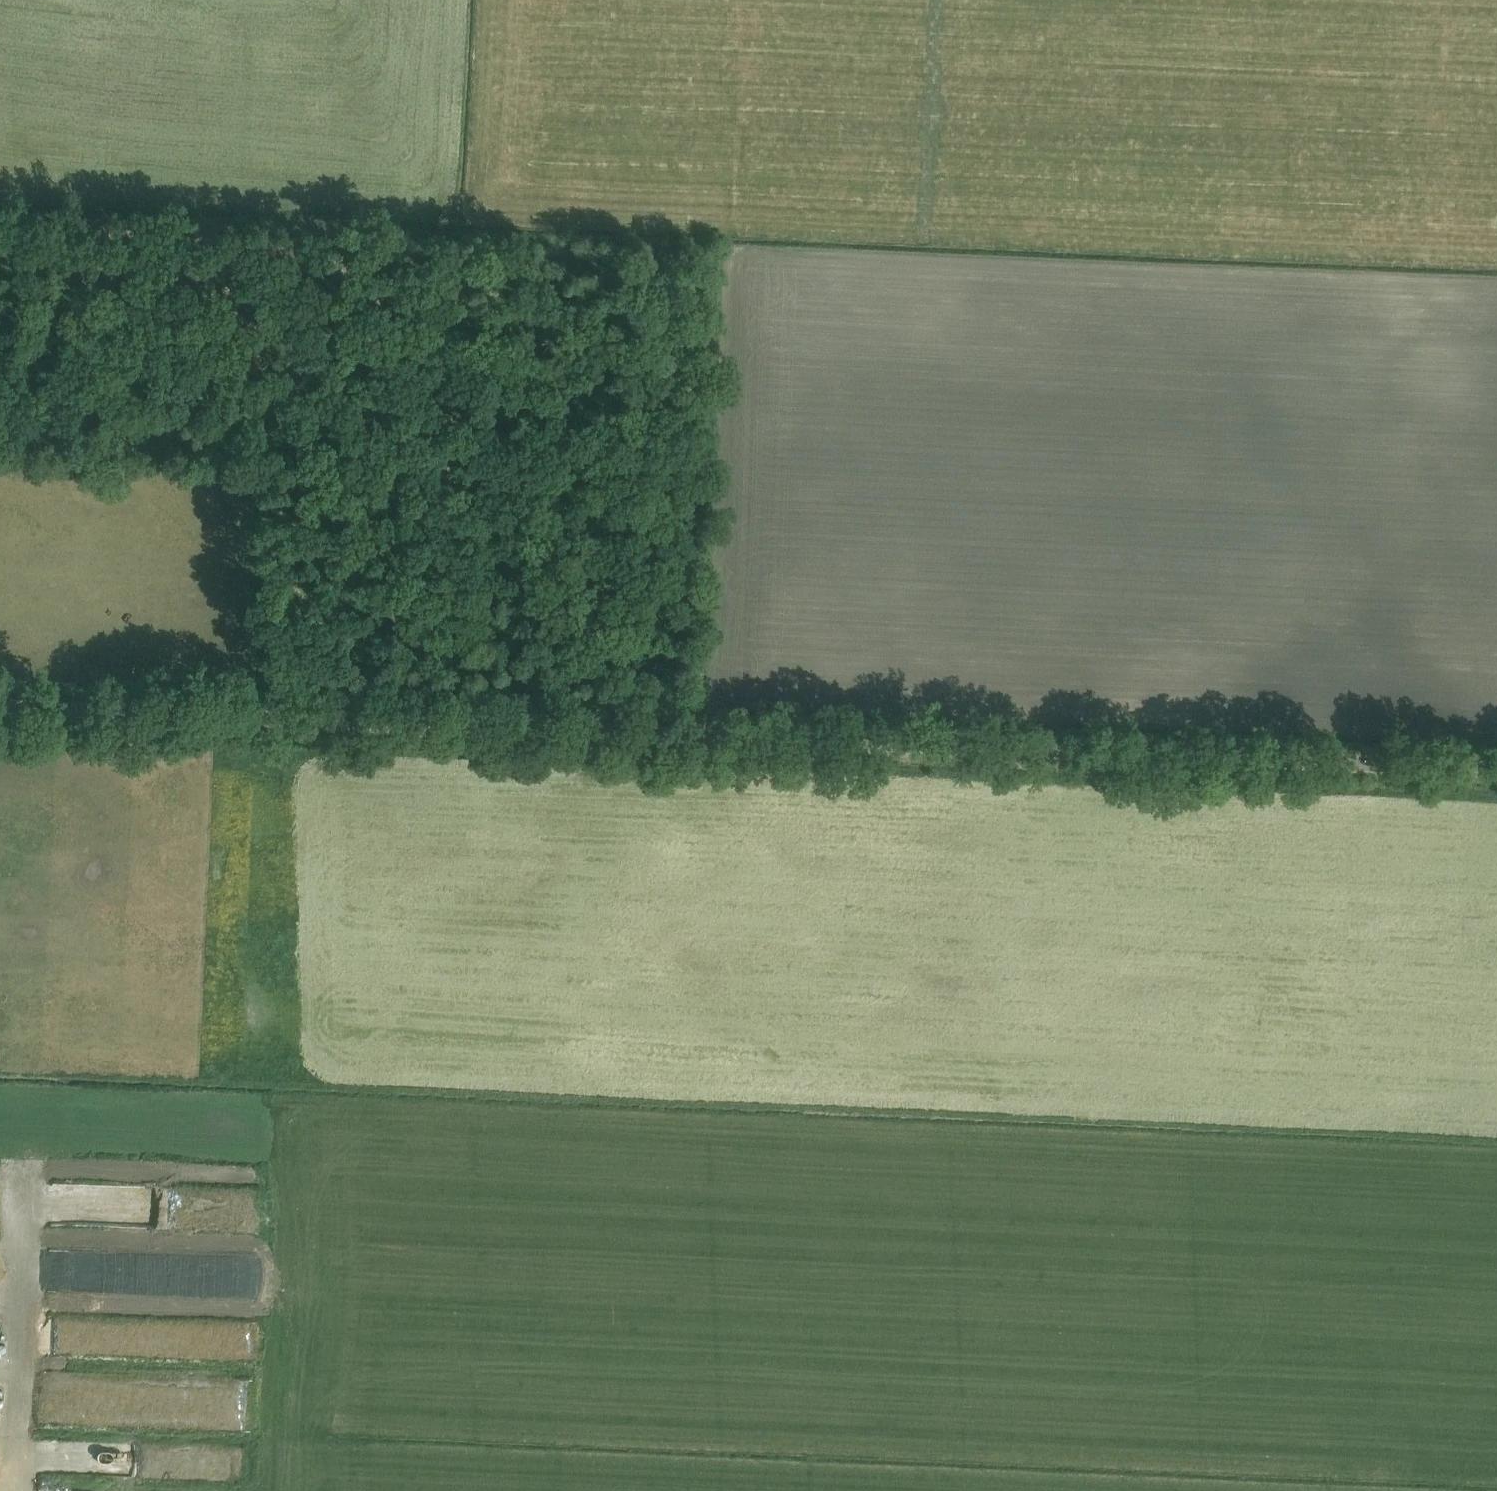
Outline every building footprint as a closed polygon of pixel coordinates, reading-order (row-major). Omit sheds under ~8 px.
[(146,1389),(165,1389),(165,1380),(146,1380),(146,1389)]
